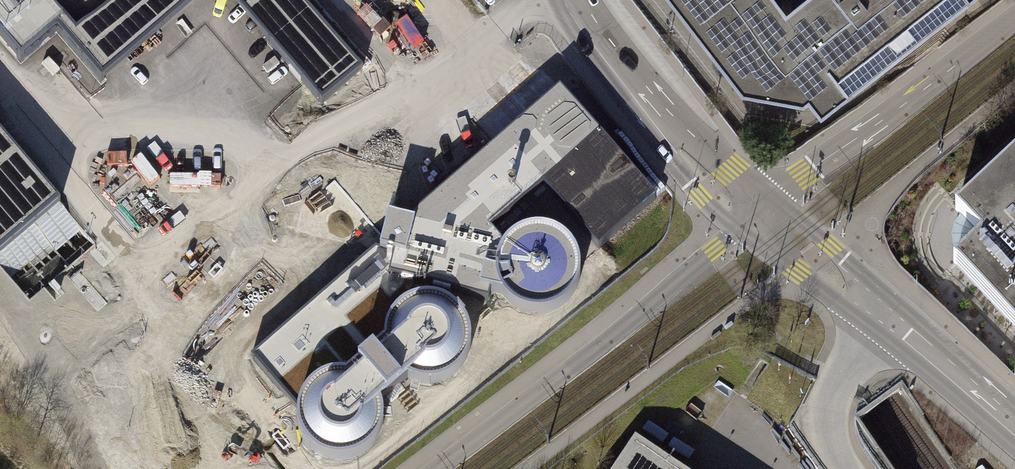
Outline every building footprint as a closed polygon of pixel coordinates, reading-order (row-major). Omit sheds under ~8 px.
[(16,60),(66,20),(50,0),(0,0),(0,41),(16,60)] [(67,7),(116,63),(190,0),(75,0),(67,7)] [(365,64),(310,0),(236,0),(323,100),(365,64)] [(742,81),(803,92),(808,88),(820,104),(954,0),(679,0),(742,81)] [(596,250),(656,200),(558,91),(406,225),(389,223),(393,193),(312,172),(297,229),(377,250),(257,356),(296,404),(294,417),(298,431),(306,444),(323,456),(348,457),(368,449),(379,435),(383,417),(425,378),(448,374),(464,357),(470,338),(465,316),(455,303),(458,290),(496,301),(513,312),(533,316),(558,309),(570,292),(574,275),(568,249),(547,237),(524,236),(501,245),(487,232),(544,189),(596,250)] [(56,205),(0,139),(0,251),(56,205)] [(957,218),(981,244),(951,272),(1014,340),(1014,164),(957,218)] [(637,440),(618,468),(681,468),(637,440)]
